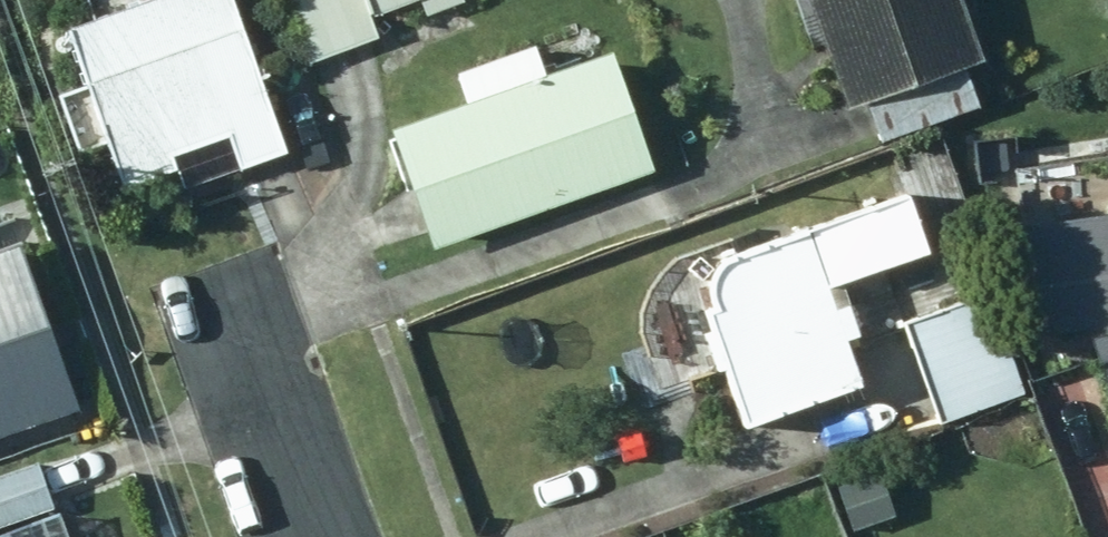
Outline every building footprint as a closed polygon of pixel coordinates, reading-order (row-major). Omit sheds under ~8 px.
[(288,153),(235,0),(93,0),(99,19),(71,28),(127,186),(179,169),(185,189),(288,153)] [(374,16),(417,0),(291,0),(313,62),(382,37),(374,16)] [(802,20),(818,16),(847,107),(868,101),(883,146),(982,108),(968,66),(987,60),(966,0),(796,0),(802,20)] [(396,131),(435,249),(656,171),(615,53),(544,78),(534,50),(460,77),(470,105),(396,131)] [(748,428),(866,386),(849,339),(863,335),(845,283),(933,252),(912,196),(740,253),(734,256),(730,260),(725,263),(722,268),(719,273),(717,278),(716,283),(716,289),(716,294),(719,299),(721,304),(725,309),(716,312),(748,428)] [(1107,373),(1107,216),(1028,226),(1042,335),(1092,329),(1107,373)] [(24,243),(0,251),(0,437),(81,409),(24,243)] [(992,294),(909,322),(943,424),(1025,394),(992,294)] [(38,463),(0,476),(0,527),(54,509),(38,463)] [(880,469),(837,483),(855,532),(896,517),(880,469)] [(34,524),(0,535),(0,536),(39,536),(34,524)]
